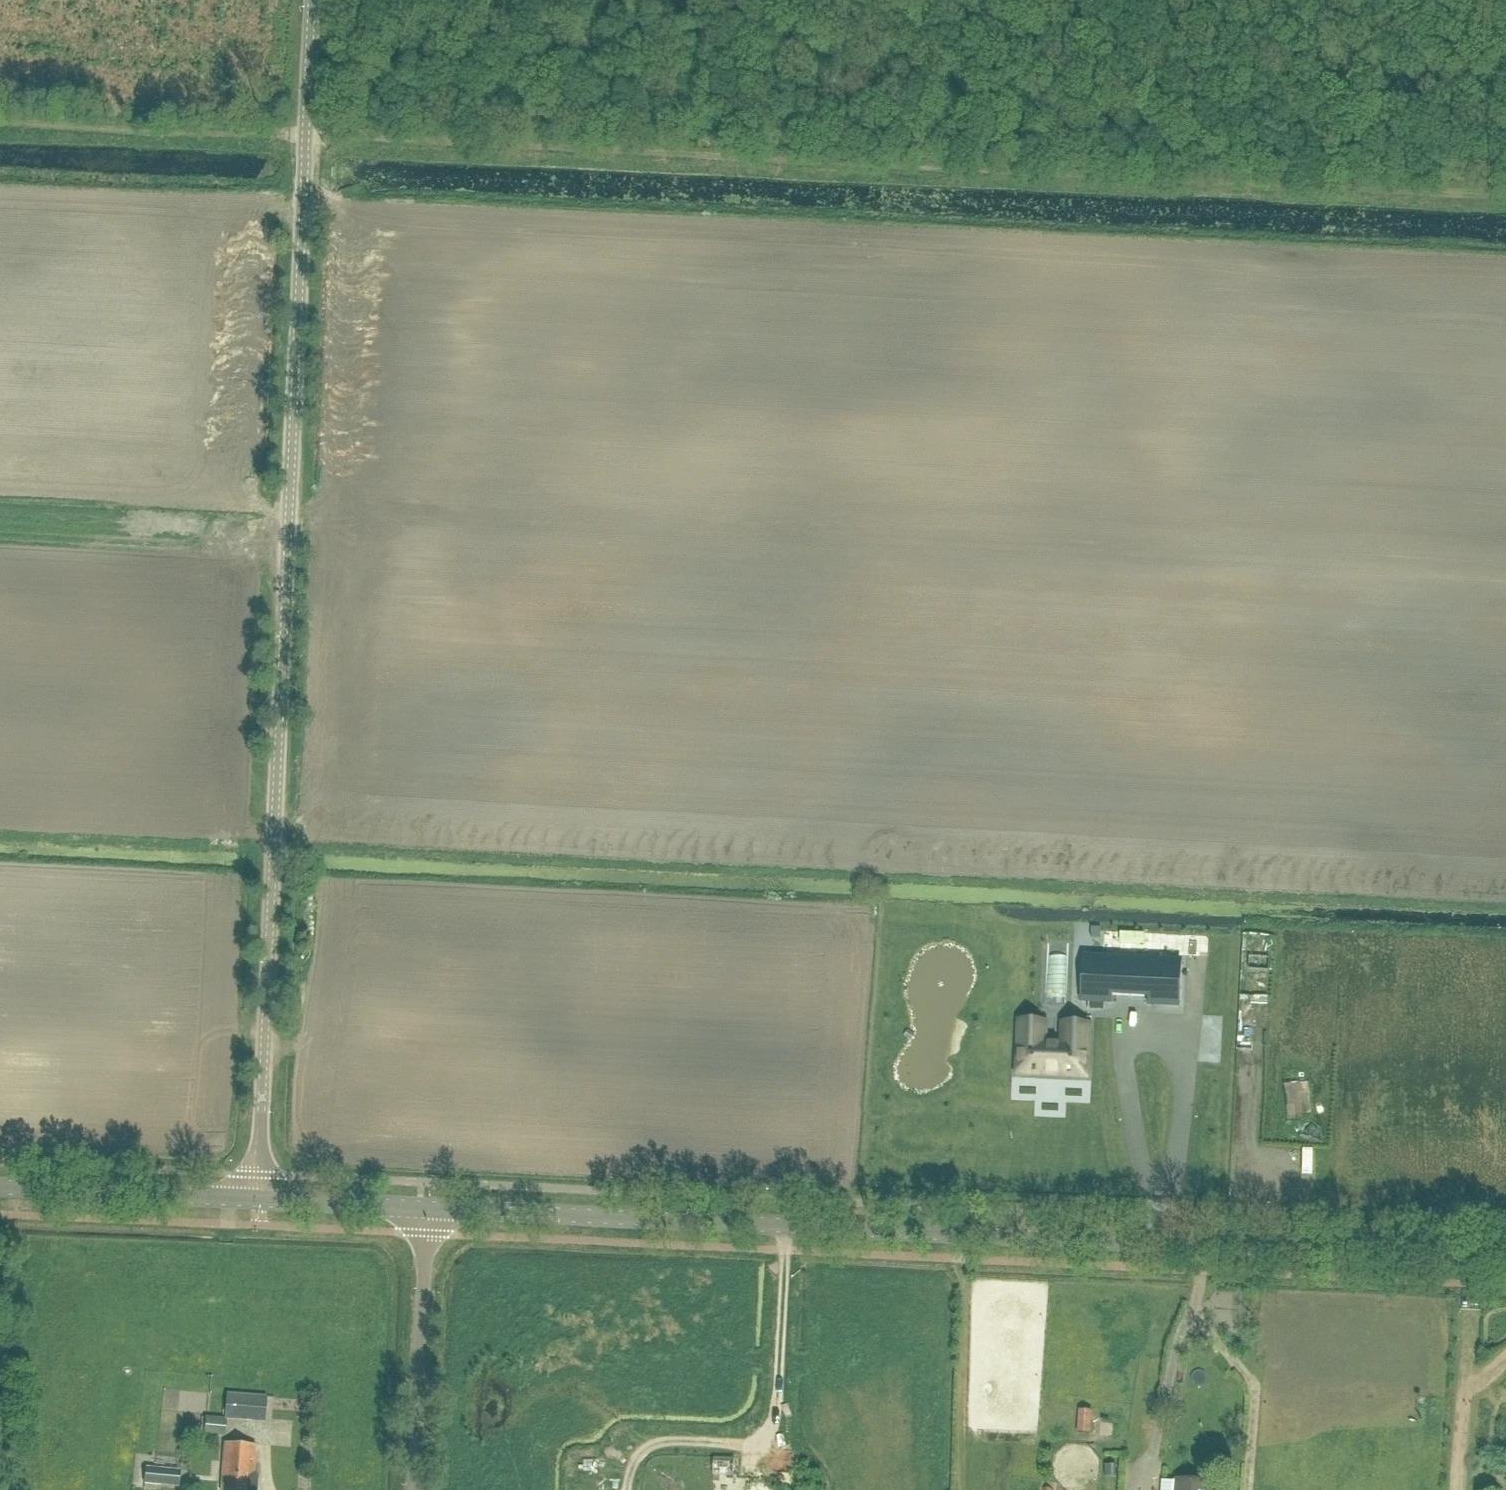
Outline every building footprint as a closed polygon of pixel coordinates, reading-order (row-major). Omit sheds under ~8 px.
[(1181,961),(1083,956),(1081,1002),(1112,1003),(1113,996),(1148,997),(1148,1005),(1179,1007),(1181,961)] [(1089,1026),(1073,1025),(1065,1025),(1063,1025),(1063,1026),(1062,1044),(1045,1043),(1045,1024),(1019,1023),(1017,1073),(1087,1076),(1089,1026)] [(265,1421),(266,1398),(226,1395),(225,1418),(265,1421)] [(1099,1440),(1100,1416),(1086,1415),(1086,1440),(1099,1440)] [(221,1489),(256,1489),(257,1477),(253,1477),(255,1446),(224,1444),(221,1489)] [(713,1462),(713,1478),(733,1478),(733,1462),(713,1462)] [(145,1468),(144,1484),(176,1488),(177,1472),(145,1468)] [(1175,1489),(1209,1489),(1209,1483),(1176,1480),(1175,1489)]
